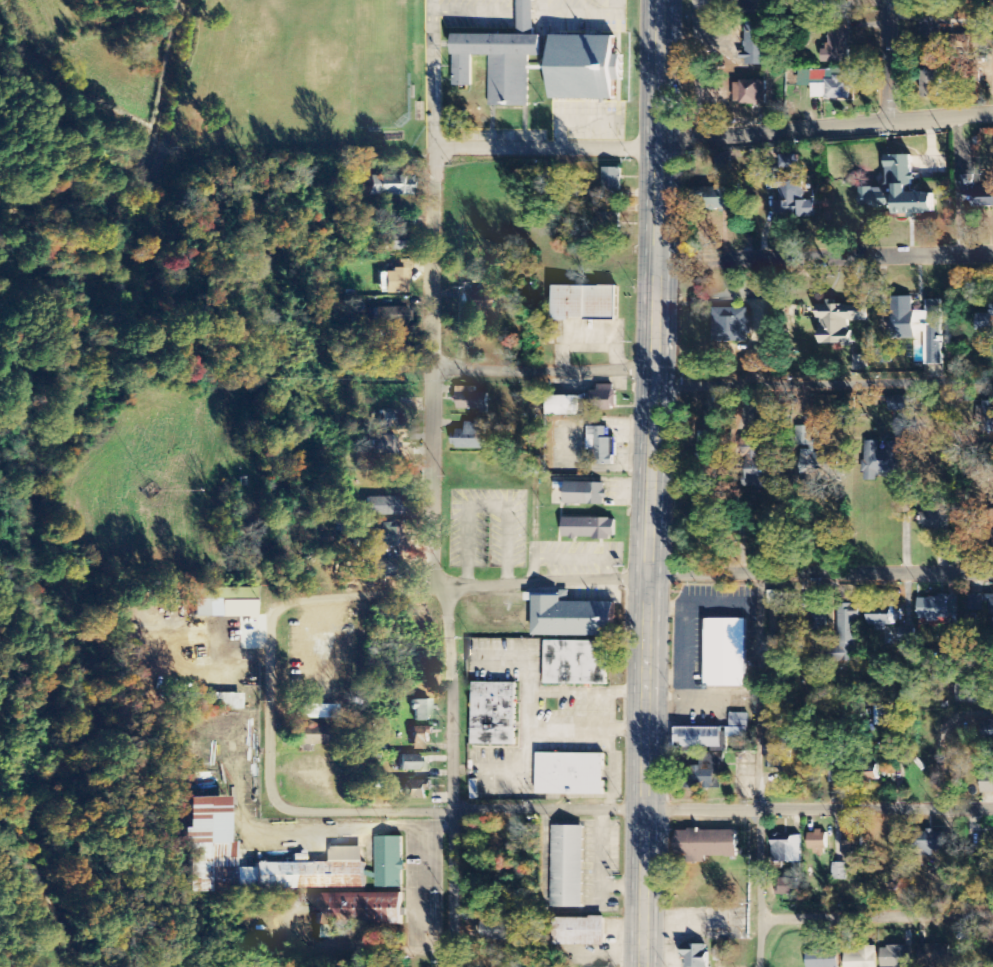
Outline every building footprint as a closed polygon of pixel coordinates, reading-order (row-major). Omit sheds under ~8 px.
[(519,35),(454,34),(453,83),(473,83),(473,54),(490,54),(490,102),(528,103),(529,55),(542,55),(542,35),(535,35),(536,0),(519,0),(519,35)] [(920,19),(921,43),(941,42),(941,19),(920,19)] [(849,63),(848,25),(829,26),(830,48),(821,48),(822,64),(849,63)] [(974,26),(953,25),(952,44),(973,45),(974,26)] [(768,66),(767,26),(744,27),(745,67),(768,66)] [(554,35),(553,97),(616,97),(616,79),(624,79),(624,54),(616,54),(616,35),(554,35)] [(812,100),(849,100),(849,72),(811,72),(811,83),(812,100)] [(923,98),(939,98),(939,73),(922,73),(923,98)] [(766,106),(767,82),(740,82),(740,106),(766,106)] [(782,169),(799,169),(798,155),(782,156),(782,169)] [(860,188),(860,208),(894,207),(894,215),(934,214),(933,193),(911,194),(911,181),(912,181),(912,155),(886,156),(887,188),(860,188)] [(603,196),(621,196),(621,170),(604,170),(603,196)] [(368,197),(411,196),(410,176),(367,177),(368,197)] [(963,202),(974,201),(974,208),(992,207),(992,190),(990,190),(990,181),(975,181),(975,176),(962,176),(963,202)] [(815,218),(815,201),(804,201),(804,179),(773,179),(773,190),(780,190),(780,201),(777,201),(777,214),(797,213),(797,218),(815,218)] [(736,189),(705,189),(704,211),(735,212),(736,189)] [(619,214),(597,214),(598,231),(620,231),(619,214)] [(381,252),(400,251),(400,235),(380,236),(381,252)] [(409,269),(392,268),(392,273),(380,273),(380,293),(408,294),(409,269)] [(617,287),(553,286),(552,320),(616,321),(617,287)] [(943,365),(942,300),(926,300),(926,312),(913,312),(912,297),(891,298),(891,338),(916,338),(916,347),(926,347),(926,365),(943,365)] [(866,305),(827,305),(827,306),(817,306),(817,319),(820,319),(820,346),(850,346),(850,322),(866,322),(866,305)] [(406,325),(407,308),(380,307),(380,324),(406,325)] [(712,342),(749,343),(750,310),(713,309),(712,342)] [(867,356),(853,357),(853,372),(867,372),(867,356)] [(488,394),(476,394),(476,388),(457,387),(457,412),(487,412),(488,394)] [(612,412),(613,390),(590,389),(589,411),(612,412)] [(578,397),(547,397),(547,416),(578,417),(578,397)] [(908,397),(888,397),(889,411),(908,411),(908,397)] [(984,402),(983,432),(992,433),(992,410),(992,403),(984,402)] [(395,428),(394,411),(379,412),(379,428),(395,428)] [(485,450),(486,424),(465,423),(465,433),(452,432),(451,449),(485,450)] [(910,427),(896,427),(896,443),(886,443),(886,451),(878,451),(878,442),(863,442),(862,482),(877,482),(877,476),(899,476),(900,447),(910,447),(910,427)] [(607,428),(587,428),(587,449),(596,449),(596,466),(615,466),(615,439),(608,439),(607,428)] [(839,455),(813,454),(814,428),(799,428),(799,481),(839,482),(839,455)] [(374,435),(372,453),(394,455),(395,437),(374,435)] [(564,505),(605,506),(605,484),(565,483),(564,505)] [(365,498),(366,516),(401,516),(401,497),(365,498)] [(949,535),(949,505),(922,506),(923,528),(934,527),(934,536),(949,535)] [(615,539),(615,520),(563,519),(562,539),(615,539)] [(364,531),(365,540),(371,540),(372,548),(398,547),(398,528),(387,528),(387,523),(380,524),(380,530),(364,531)] [(374,578),(400,578),(399,559),(374,559),(374,578)] [(256,616),(256,591),(191,591),(191,618),(206,618),(206,602),(220,602),(220,616),(256,616)] [(969,595),(968,611),(984,612),(984,604),(991,604),(991,614),(992,614),(992,596),(969,595)] [(533,637),(613,638),(614,604),(562,603),(562,597),(533,597),(533,637)] [(918,598),(918,621),(949,621),(949,598),(918,598)] [(857,605),(838,605),(838,656),(857,656),(857,605)] [(893,607),(870,608),(871,632),(884,632),(883,627),(894,626),(893,607)] [(813,630),(827,626),(823,613),(810,617),(813,630)] [(746,621),(708,620),(707,687),(745,688),(746,621)] [(545,685),(607,686),(608,643),(546,642),(545,685)] [(515,747),(516,684),(473,683),(472,746),(515,747)] [(241,710),(241,694),(188,694),(189,711),(241,710)] [(411,700),(411,722),(431,721),(430,700),(411,700)] [(336,720),(337,706),(300,705),(300,719),(336,720)] [(748,715),(730,714),(730,728),(727,728),(727,739),(748,739),(748,715)] [(984,722),(983,741),(992,741),(992,722),(984,722)] [(431,728),(409,728),(410,751),(423,750),(423,744),(432,744),(431,728)] [(721,728),(675,729),(676,749),(721,748),(721,728)] [(767,747),(766,769),(791,770),(792,739),(776,739),(776,747),(767,747)] [(537,796),(603,796),(603,756),(537,755),(537,796)] [(419,756),(396,756),(396,771),(419,772),(419,756)] [(688,767),(687,788),(720,789),(721,769),(688,767)] [(992,794),(992,774),(981,773),(980,794),(992,794)] [(403,799),(426,800),(426,792),(431,792),(431,782),(403,781),(403,799)] [(364,889),(364,848),(330,849),(330,863),(253,865),(253,869),(236,869),(236,842),(224,843),(224,798),(185,798),(186,829),(181,829),(181,845),(187,845),(188,893),(218,893),(218,891),(364,889)] [(584,828),(553,827),(551,909),(583,909),(584,828)] [(737,831),(678,831),(677,855),(689,855),(689,859),(736,860),(737,831)] [(853,831),(843,831),(844,862),(863,862),(862,840),(853,840),(853,831)] [(808,850),(817,850),(817,857),(826,857),(826,833),(808,833),(808,850)] [(942,833),(916,833),(916,857),(932,857),(932,851),(942,851),(942,833)] [(772,841),(772,863),(801,864),(801,837),(791,837),(791,842),(772,841)] [(402,838),(376,838),(377,889),(403,889),(402,838)] [(847,881),(847,864),(832,864),(832,881),(847,881)] [(798,896),(799,880),(780,880),(779,896),(798,896)] [(402,894),(314,895),(314,925),(402,923),(402,894)] [(482,923),(481,941),(510,941),(510,924),(498,924),(498,916),(490,916),(489,923),(482,923)] [(555,919),(554,947),(604,947),(605,919),(555,919)] [(708,947),(681,946),(681,960),(686,960),(686,966),(707,966),(708,947)] [(845,966),(876,966),(876,947),(861,947),(862,954),(845,955),(845,966)] [(881,966),(912,966),(912,948),(881,948),(881,966)] [(838,952),(806,953),(807,966),(838,966),(838,952)]
